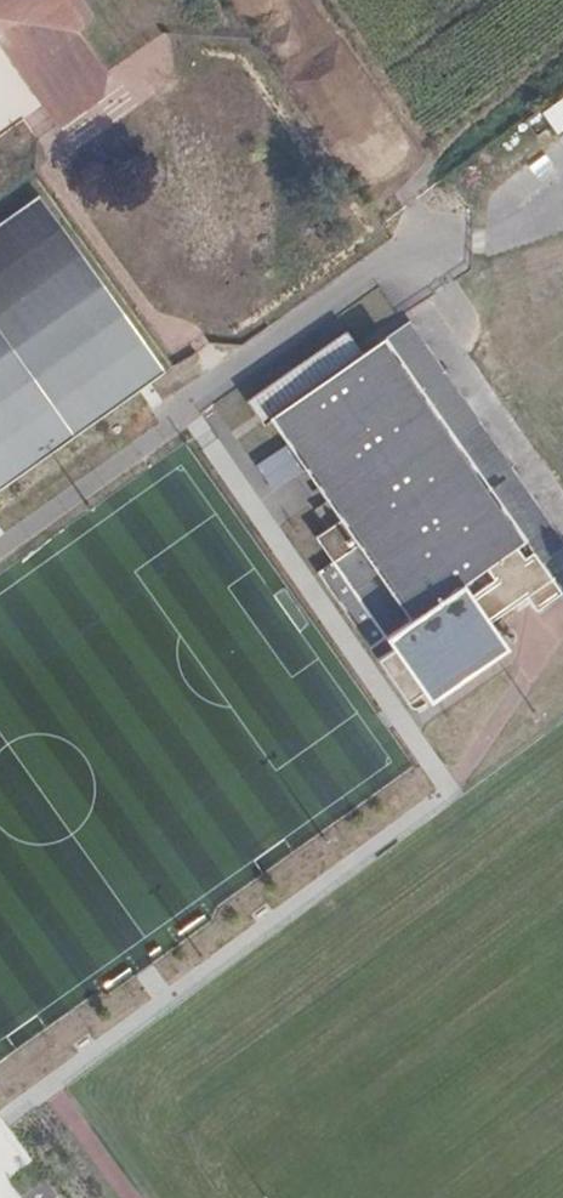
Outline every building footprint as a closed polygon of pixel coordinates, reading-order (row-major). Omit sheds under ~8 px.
[(26,35),(58,77),(54,102),(78,136),(113,111),(120,70),(88,25),(105,11),(97,0),(0,0),(0,56),(26,35)] [(536,106),(549,133),(562,127),(562,93),(536,106)] [(172,376),(46,201),(0,234),(0,500),(172,376)] [(339,360),(322,337),(224,409),(242,433),(248,428),(320,525),(296,543),(314,566),(299,578),(392,704),(406,693),(417,706),(491,650),(472,625),(533,578),(521,564),(547,544),(458,421),(433,442),(359,342),(339,360)]
